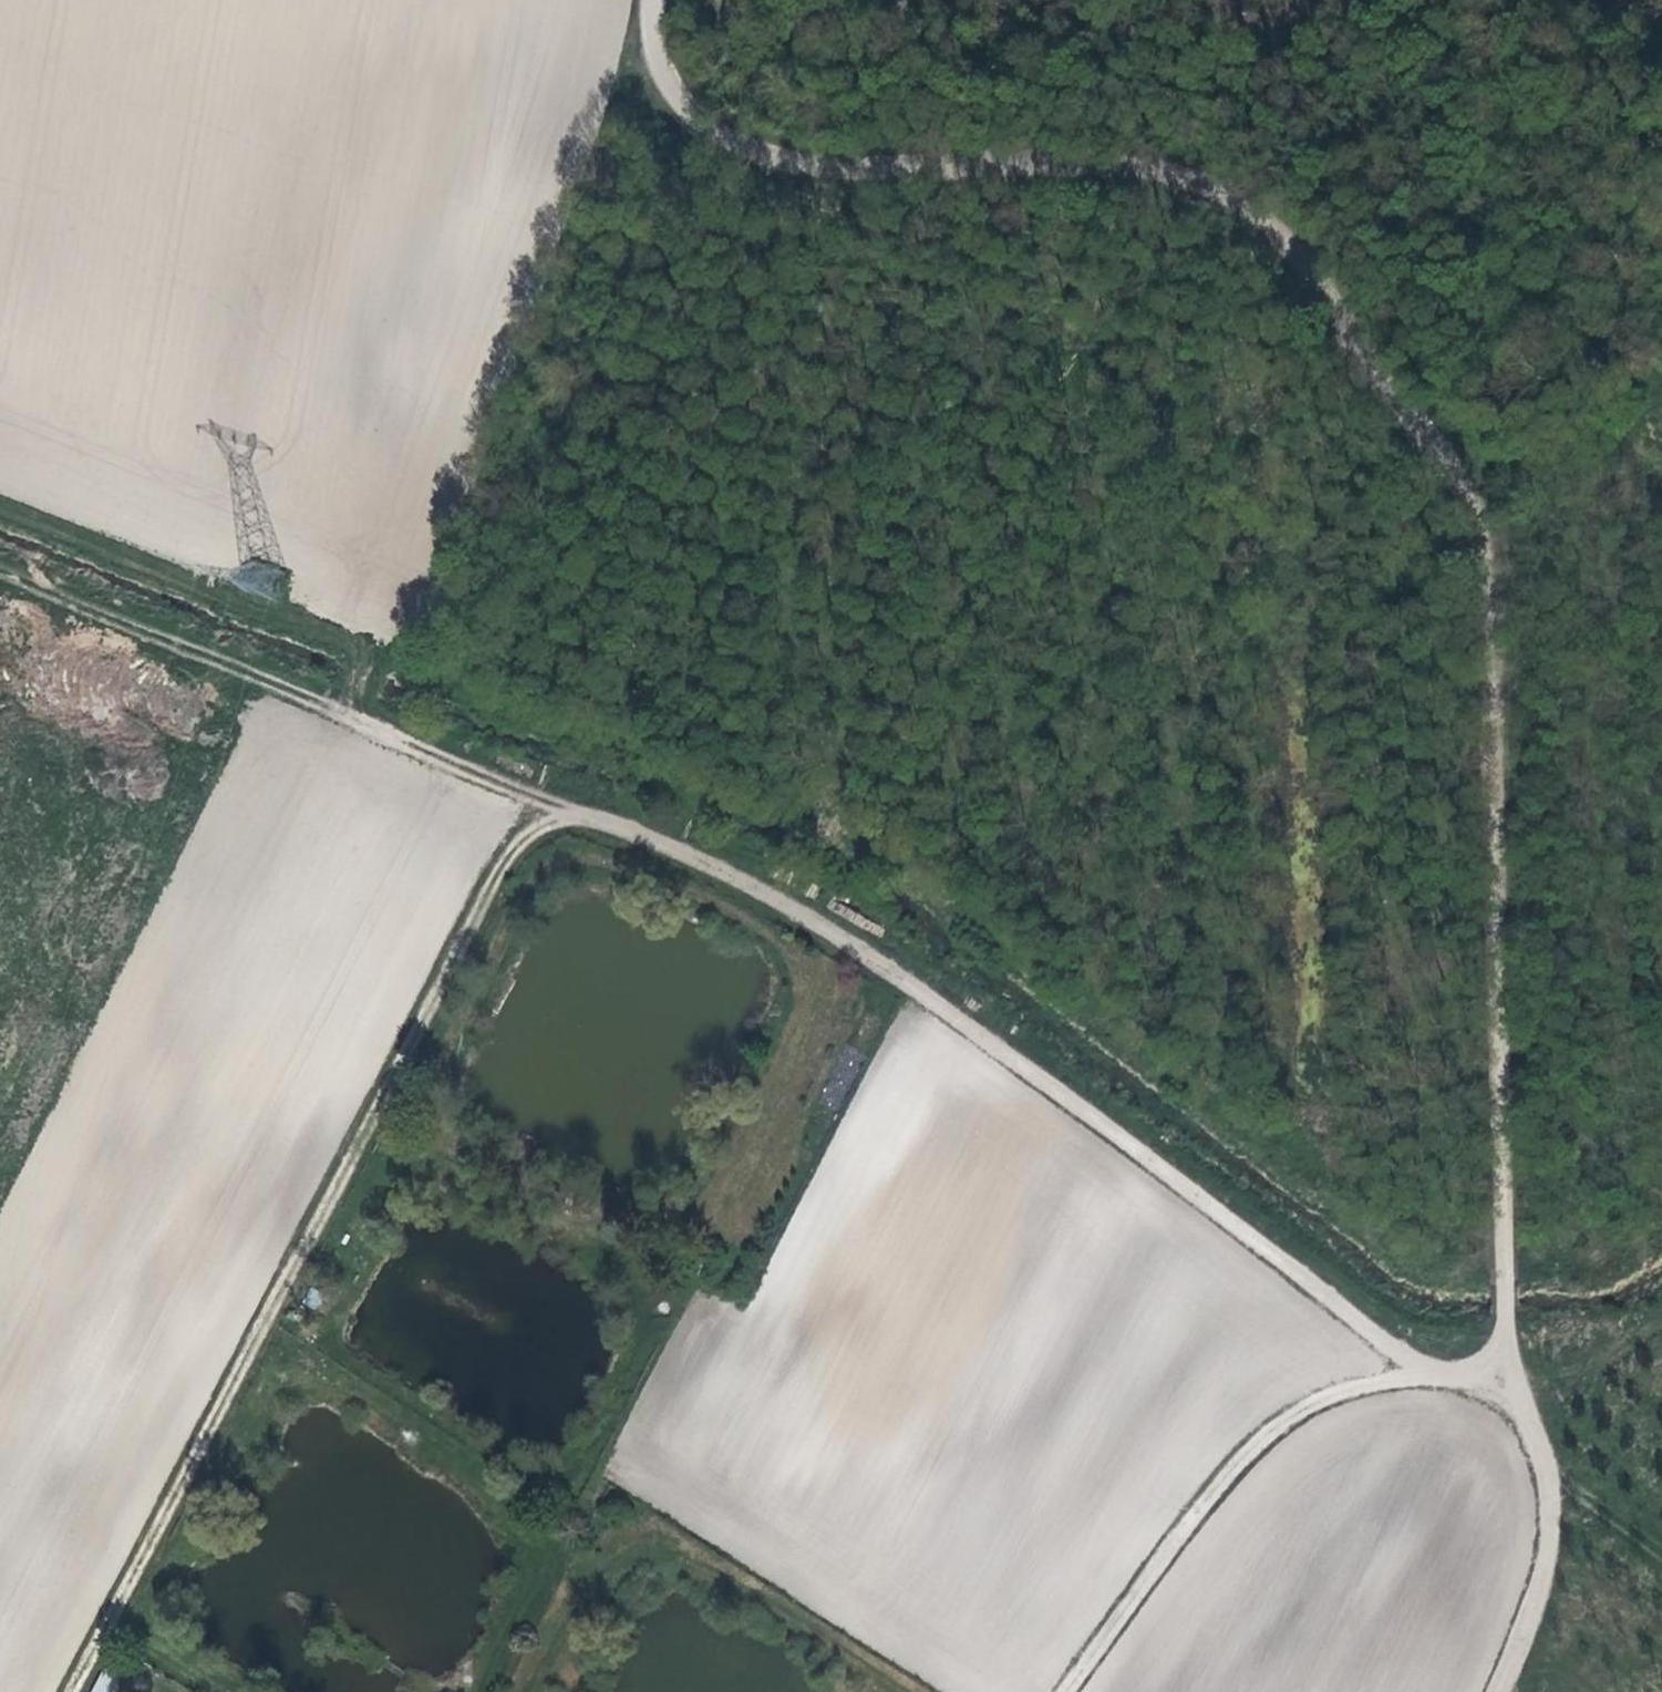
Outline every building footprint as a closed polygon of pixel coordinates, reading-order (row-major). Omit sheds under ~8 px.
[(119,1675),(98,1670),(92,1691),(114,1691),(119,1675)]
